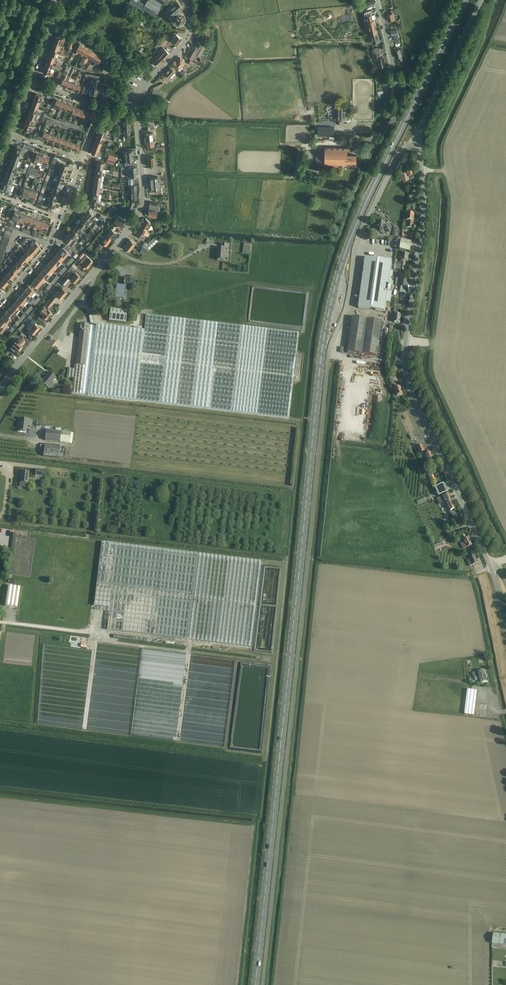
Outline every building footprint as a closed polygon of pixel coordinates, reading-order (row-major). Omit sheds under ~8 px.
[(144,4),(145,5),(157,12),(157,13),(166,0),(147,0),(144,4)] [(176,16),(179,15),(176,12),(182,7),(178,3),(177,2),(166,12),(170,17),(171,17),(173,19),(171,21),(178,25),(180,21),(178,22),(176,21),(175,18),(176,16)] [(393,12),(392,10),(390,10),(390,13),(387,14),(388,21),(395,19),(393,12)] [(369,27),(376,26),(374,20),(373,20),(371,11),(365,12),(365,16),(367,15),(369,21),(368,21),(369,27)] [(376,26),(369,27),(373,43),(380,41),(378,30),(377,31),(376,26)] [(178,44),(182,38),(176,34),(172,40),(178,44)] [(53,43),(59,45),(60,41),(64,43),(65,40),(61,39),(56,37),(53,43)] [(158,42),(162,47),(168,41),(167,40),(164,37),(163,37),(158,42)] [(189,48),(186,55),(193,59),(194,60),(195,60),(195,59),(197,57),(197,56),(198,54),(201,49),(205,42),(198,38),(194,45),(192,44),(189,48)] [(81,53),(85,47),(79,44),(76,50),(74,52),(77,54),(78,51),(81,53)] [(87,56),(90,50),(85,47),(81,53),(87,56)] [(49,54),(49,55),(55,57),(55,56),(56,53),(58,54),(59,51),(57,51),(51,48),(51,49),(49,54)] [(151,62),(150,63),(154,67),(155,66),(156,65),(157,66),(158,66),(169,54),(163,48),(159,52),(155,56),(151,60),(152,61),(151,62)] [(403,59),(401,53),(403,53),(402,48),(394,50),(396,58),(398,58),(399,60),(403,59)] [(92,59),(96,53),(90,50),(87,56),(92,59)] [(381,58),(380,52),(372,54),(373,60),(379,59),(380,68),(386,66),(384,58),(381,58)] [(96,53),(92,59),(95,61),(94,64),(96,65),(98,62),(101,56),(96,53)] [(54,60),(55,57),(49,55),(47,60),(53,62),(55,63),(56,61),(54,60)] [(185,62),(180,57),(176,61),(175,60),(172,64),(178,70),(178,69),(179,71),(182,67),(181,66),(185,62)] [(45,66),(43,72),(48,74),(52,75),(53,73),(49,72),(51,68),(45,66)] [(167,82),(170,79),(169,78),(175,71),(170,67),(161,77),(167,82)] [(85,73),(85,75),(88,76),(88,78),(90,79),(90,82),(98,84),(99,78),(99,75),(85,73)] [(66,87),(69,81),(65,80),(67,76),(64,75),(63,76),(63,79),(60,85),(66,87)] [(83,89),(81,92),(87,93),(89,93),(95,94),(96,95),(97,89),(98,84),(90,82),(89,87),(84,86),(83,87),(83,89)] [(153,89),(151,94),(160,99),(163,93),(157,91),(157,90),(153,88),(153,89)] [(60,107),(62,102),(56,99),(54,105),(53,108),(55,109),(57,106),(60,107)] [(346,119),(346,106),(337,106),(335,106),(335,118),(334,118),(334,122),(343,123),(344,119),(346,119)] [(37,114),(35,113),(29,111),(27,117),(33,119),(35,120),(37,114)] [(125,120),(124,116),(117,116),(118,122),(123,121),(123,127),(122,127),(123,129),(124,129),(124,134),(130,133),(128,119),(125,120)] [(30,128),(31,125),(25,123),(23,129),(29,131),(32,132),(33,130),(30,128)] [(334,135),(334,127),(318,127),(318,135),(334,135)] [(98,135),(103,137),(105,137),(106,134),(105,134),(106,131),(100,129),(98,135)] [(48,139),(50,134),(44,131),(41,137),(48,139)] [(153,139),(152,137),(154,137),(153,133),(145,134),(146,145),(153,144),(153,139)] [(60,144),(62,138),(56,136),(53,141),(60,144)] [(74,142),(71,148),(77,150),(79,145),(79,144),(80,141),(78,140),(77,143),(74,142)] [(14,152),(20,154),(22,148),(16,146),(14,152)] [(102,150),(99,149),(93,146),(91,152),(97,155),(97,154),(100,156),(102,150)] [(356,163),(356,155),(348,155),(348,147),(325,147),(325,151),(316,151),(316,165),(325,165),(325,164),(333,165),(333,169),(339,169),(339,165),(350,165),(350,162),(356,163)] [(133,160),(133,154),(133,152),(132,151),(132,150),(123,151),(124,159),(126,159),(126,161),(133,160)] [(18,160),(20,154),(14,152),(12,158),(18,160)] [(38,161),(41,162),(42,156),(36,154),(33,163),(37,164),(38,161)] [(114,164),(116,157),(109,154),(106,161),(114,164)] [(43,156),(42,156),(41,162),(43,163),(42,166),(45,167),(49,158),(43,156)] [(60,169),(66,171),(69,165),(59,162),(58,165),(62,166),(60,169)] [(408,164),(408,162),(405,163),(405,165),(406,165),(409,176),(414,174),(412,163),(408,164)] [(14,169),(16,166),(10,164),(8,170),(14,172),(16,173),(17,170),(14,169)] [(127,177),(136,176),(136,167),(126,167),(127,177)] [(66,171),(60,169),(57,168),(56,171),(55,174),(64,177),(66,171)] [(62,183),(64,177),(55,174),(54,177),(57,178),(56,181),(62,183)] [(9,184),(11,178),(6,176),(3,182),(9,184)] [(150,190),(159,189),(157,177),(149,177),(150,190)] [(56,181),(53,180),(52,183),(55,184),(54,187),(60,189),(62,183),(56,181)] [(8,187),(9,184),(3,182),(1,188),(7,190),(10,191),(11,188),(8,187)] [(27,197),(31,187),(24,185),(23,188),(24,188),(21,195),(27,197)] [(31,187),(27,197),(34,200),(36,193),(37,191),(33,190),(34,188),(31,187)] [(58,195),(60,189),(54,187),(52,193),(58,195)] [(52,193),(50,192),(49,194),(51,195),(50,199),(56,201),(58,195),(52,193)] [(131,193),(129,193),(129,197),(130,197),(130,200),(128,209),(132,210),(135,199),(137,199),(136,192),(131,193)] [(56,201),(50,199),(48,205),(53,207),(56,201)] [(97,203),(98,200),(92,199),(91,205),(96,206),(96,208),(100,209),(101,204),(97,203)] [(158,211),(159,203),(149,202),(148,212),(147,212),(147,213),(147,214),(147,215),(156,217),(157,211),(158,211)] [(105,215),(111,218),(118,209),(113,205),(105,215)] [(17,220),(20,213),(14,210),(12,218),(15,219),(14,221),(16,222),(17,220)] [(89,219),(91,220),(95,216),(89,210),(85,215),(89,219)] [(23,222),(26,215),(20,213),(17,220),(23,222)] [(414,221),(415,214),(408,213),(407,220),(406,219),(405,227),(413,228),(414,221)] [(29,224),(31,217),(26,215),(23,222),(29,224)] [(85,215),(80,219),(85,224),(89,219),(85,215)] [(120,227),(126,221),(119,215),(114,222),(116,223),(114,225),(117,228),(119,226),(120,227)] [(34,226),(37,219),(31,217),(29,224),(34,226)] [(141,227),(136,235),(138,236),(137,237),(140,239),(141,238),(143,239),(146,235),(149,230),(151,231),(155,225),(152,224),(152,223),(145,218),(141,226),(141,227)] [(40,228),(42,221),(37,219),(34,226),(40,228)] [(81,228),(85,224),(80,219),(76,224),(81,228)] [(42,221),(40,228),(46,230),(48,223),(42,221)] [(390,233),(391,226),(386,225),(386,222),(378,221),(377,233),(384,234),(384,232),(390,233)] [(77,233),(81,228),(76,224),(72,229),(77,233)] [(75,235),(77,233),(72,229),(68,234),(76,241),(78,238),(75,235)] [(112,238),(116,233),(111,229),(107,234),(112,238)] [(71,247),(76,241),(68,234),(64,239),(68,243),(67,244),(71,247)] [(106,246),(111,239),(107,236),(101,242),(100,242),(99,244),(93,250),(97,253),(102,247),(104,245),(106,246)] [(129,251),(134,244),(129,240),(124,247),(125,247),(124,248),(127,251),(128,250),(129,251)] [(410,251),(411,242),(401,240),(400,250),(410,251)] [(31,246),(36,250),(40,246),(35,241),(31,246)] [(228,250),(229,245),(222,245),(221,248),(218,248),(217,260),(225,261),(226,249),(228,250)] [(32,255),(36,250),(31,246),(27,250),(32,255)] [(59,251),(65,256),(67,253),(68,254),(69,252),(68,252),(68,251),(63,247),(59,251)] [(28,259),(32,255),(27,250),(23,255),(28,259)] [(61,260),(65,256),(59,251),(55,256),(61,260)] [(408,261),(408,259),(409,254),(402,253),(400,252),(399,257),(402,258),(401,260),(400,263),(395,262),(394,269),(404,271),(406,261),(408,261)] [(24,264),(28,259),(23,255),(19,260),(24,264)] [(88,268),(93,261),(86,255),(80,262),(77,266),(80,269),(81,267),(84,269),(86,267),(88,268)] [(57,265),(61,260),(55,256),(51,260),(57,265)] [(392,282),(393,271),(390,271),(392,262),(365,258),(363,275),(361,275),(360,279),(363,279),(360,298),(359,308),(385,311),(386,302),(391,302),(393,282),(392,282)] [(20,269),(24,264),(19,260),(15,264),(20,269)] [(53,269),(57,265),(51,260),(47,265),(53,269)] [(11,269),(6,264),(4,266),(9,271),(7,273),(12,278),(16,273),(11,269)] [(16,273),(20,269),(15,264),(11,269),(16,273)] [(49,274),(53,269),(47,265),(43,269),(49,274)] [(45,278),(49,274),(43,269),(39,273),(45,278)] [(8,282),(12,278),(7,273),(3,278),(8,282)] [(41,283),(45,278),(39,273),(36,278),(41,283)] [(75,283),(80,277),(75,273),(71,279),(68,276),(62,282),(67,286),(72,280),(75,283)] [(8,282),(3,278),(0,281),(0,283),(4,287),(8,282)] [(37,287),(41,283),(36,278),(32,282),(37,287)] [(117,286),(117,284),(114,303),(115,303),(115,298),(115,299),(115,302),(123,303),(125,287),(117,286)] [(25,290),(30,295),(34,291),(29,286),(25,290)] [(62,299),(67,292),(62,288),(59,292),(58,291),(55,295),(56,296),(57,295),(62,299)] [(26,300),(30,295),(25,290),(21,295),(26,300)] [(22,304),(26,300),(21,295),(17,299),(22,304)] [(50,298),(45,304),(49,308),(53,304),(55,302),(54,301),(57,297),(56,296),(55,295),(54,295),(52,297),(51,296),(50,298)] [(19,308),(22,304),(17,299),(13,304),(19,308)] [(15,313),(19,308),(13,304),(9,308),(15,313)] [(52,312),(51,311),(49,309),(47,308),(43,305),(39,310),(41,312),(43,313),(41,315),(46,319),(52,312)] [(11,317),(15,313),(9,308),(5,312),(11,317)] [(125,323),(126,311),(111,309),(109,321),(125,323)] [(7,322),(11,317),(5,312),(2,317),(7,322)] [(42,323),(45,319),(40,315),(37,319),(42,323)] [(299,333),(146,315),(144,331),(107,326),(96,325),(96,326),(89,325),(80,324),(78,336),(75,365),(74,369),(68,368),(67,378),(73,378),(71,393),(288,418),(299,333)] [(352,317),(347,352),(378,356),(383,321),(352,317)] [(37,321),(34,318),(27,326),(30,329),(29,330),(34,334),(40,327),(36,324),(37,324),(36,323),(37,321)] [(18,354),(22,349),(21,348),(25,343),(20,339),(11,351),(14,353),(15,351),(18,354)] [(49,389),(53,383),(52,383),(56,378),(49,372),(41,382),(49,389)] [(397,388),(396,385),(393,385),(397,396),(403,394),(400,387),(397,388)] [(31,427),(32,420),(19,419),(18,432),(27,433),(27,427),(31,427)] [(72,442),(72,433),(61,432),(47,431),(46,440),(61,442),(72,442)] [(59,458),(61,446),(45,444),(43,456),(59,458)] [(421,445),(417,447),(419,450),(420,452),(422,451),(423,452),(425,457),(426,456),(428,463),(432,461),(434,460),(430,452),(429,453),(428,450),(425,451),(425,450),(422,445),(421,445)] [(28,483),(29,473),(21,472),(20,482),(28,483)] [(439,496),(448,492),(444,484),(435,488),(439,496)] [(449,493),(442,496),(443,499),(445,502),(446,502),(447,503),(450,511),(455,508),(452,500),(451,499),(449,493)] [(464,540),(460,542),(464,549),(467,547),(472,545),(469,538),(467,539),(465,535),(462,536),(464,540)] [(250,647),(261,562),(101,542),(94,605),(110,607),(107,630),(114,631),(187,640),(250,647)] [(470,566),(473,565),(478,562),(475,555),(469,558),(470,559),(467,561),(470,566)] [(17,608),(20,588),(8,586),(5,606),(17,608)] [(477,672),(472,673),(473,678),(475,677),(475,681),(479,680),(480,683),(487,681),(484,670),(477,672)] [(474,715),(477,691),(467,690),(464,714),(474,715)] [(493,934),(492,944),(505,945),(505,935),(493,934)]
